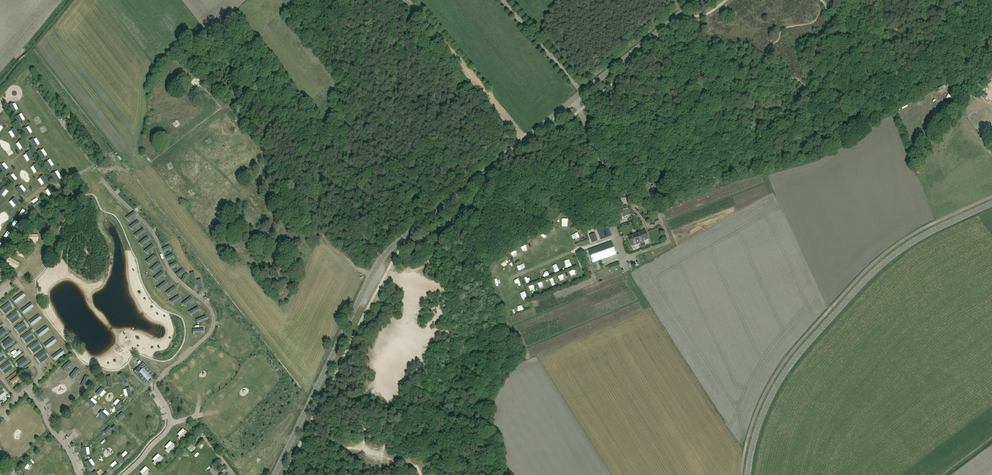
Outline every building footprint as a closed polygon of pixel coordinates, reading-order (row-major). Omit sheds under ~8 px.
[(635,203),(637,208),(649,204),(646,198),(635,203)] [(14,211),(18,209),(14,201),(10,204),(14,211)] [(621,211),(624,217),(630,215),(628,208),(621,211)] [(598,230),(601,239),(611,235),(608,226),(598,230)] [(645,230),(628,237),(632,246),(644,242),(643,241),(648,239),(645,230)] [(616,254),(612,242),(588,250),(593,262),(616,254)] [(20,293),(13,299),(16,303),(23,297),(20,293)] [(9,302),(0,309),(3,312),(11,306),(9,302)] [(28,304),(21,310),(24,314),(31,308),(28,304)] [(16,312),(8,318),(10,322),(18,315),(16,312)] [(37,316),(29,322),(32,326),(40,320),(37,316)] [(23,322),(15,328),(17,332),(26,325),(23,322)] [(44,327),(36,333),(39,337),(47,331),(44,327)] [(31,332),(22,338),(24,341),(33,335),(31,332)] [(51,339),(44,345),(47,349),(54,343),(51,339)] [(12,340),(4,346),(6,349),(14,343),(12,340)] [(38,342),(29,348),(32,351),(40,345),(38,342)] [(15,359),(22,353),(20,350),(13,355),(15,359)] [(45,351),(36,358),(39,361),(47,355),(45,351)] [(59,351),(52,357),(55,361),(62,355),(59,351)] [(73,353),(68,357),(75,366),(80,363),(73,353)] [(26,359),(18,365),(20,369),(29,363),(26,359)] [(9,362),(1,368),(3,372),(12,365),(9,362)] [(143,363),(134,371),(145,383),(154,374),(143,363)] [(7,375),(15,371),(13,367),(5,370),(7,375)] [(28,368),(25,370),(31,379),(34,376),(28,368)] [(11,381),(14,384),(20,379),(17,376),(11,381)] [(77,436),(71,440),(74,444),(80,440),(77,436)] [(56,446),(59,451),(65,447),(61,442),(56,446)] [(161,454),(166,449),(162,445),(157,450),(161,454)] [(128,461),(133,456),(128,452),(123,457),(128,461)] [(32,459),(28,463),(34,468),(37,465),(32,459)] [(67,464),(70,467),(76,463),(73,459),(67,464)]
